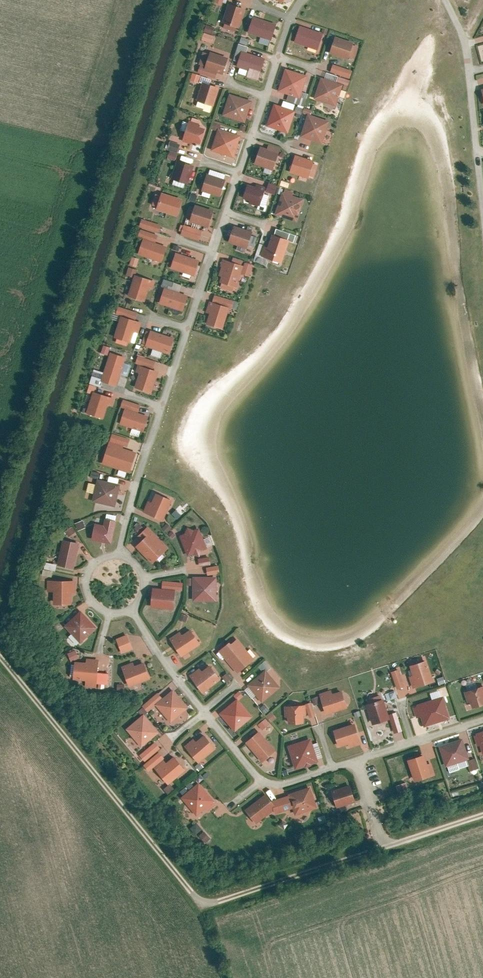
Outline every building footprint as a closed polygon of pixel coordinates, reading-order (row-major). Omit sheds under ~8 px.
[(243,10),(228,5),(221,26),(236,31),(243,10)] [(275,25),(254,18),(249,32),(270,39),(275,25)] [(202,40),(211,43),(215,27),(205,25),(202,40)] [(322,33),(301,28),(296,42),(317,49),(322,33)] [(352,43),(334,38),(330,53),(348,59),(352,43)] [(263,59),(242,52),(238,66),(259,74),(263,59)] [(226,58),(209,53),(204,70),(222,75),(226,58)] [(350,78),(352,70),(333,64),(330,72),(350,78)] [(303,77),(286,70),(279,86),(296,93),(303,77)] [(340,85),(322,81),(318,97),(336,102),(340,85)] [(217,88),(203,84),(196,105),(203,108),(205,103),(212,105),(217,88)] [(248,102),(230,98),(226,115),(244,119),(248,102)] [(290,115),(273,111),(269,128),(286,132),(290,115)] [(325,123),(307,119),(303,136),(321,140),(325,123)] [(204,130),(187,126),(183,143),(200,147),(204,130)] [(236,136),(219,132),(215,148),(232,153),(236,136)] [(170,141),(167,150),(177,153),(180,144),(170,141)] [(277,153),(259,149),(256,166),(273,170),(277,153)] [(175,160),(177,154),(169,151),(167,158),(175,160)] [(313,160),(296,156),(292,173),(309,177),(313,160)] [(192,169),(175,164),(170,180),(187,186),(192,169)] [(222,180),(204,177),(200,194),(218,197),(222,180)] [(268,182),(265,191),(274,195),(278,186),(268,182)] [(264,190),(247,186),(243,203),(260,207),(264,190)] [(180,199),(163,193),(158,210),(175,215),(180,199)] [(297,199),(279,196),(276,213),(294,216),(297,199)] [(213,211),(195,207),(191,223),(208,228),(213,211)] [(142,218),(139,227),(159,232),(161,224),(142,218)] [(251,232),(234,227),(229,243),(246,249),(251,232)] [(267,253),(282,258),(288,242),(273,237),(267,253)] [(163,247),(146,241),(141,253),(158,259),(163,247)] [(197,261),(176,255),(172,267),(193,274),(197,261)] [(137,266),(139,258),(132,256),(130,264),(137,266)] [(241,267),(227,263),(222,279),(236,283),(241,267)] [(129,267),(126,275),(132,277),(134,269),(129,267)] [(151,282),(134,278),(129,294),(146,299),(151,282)] [(184,296),(166,290),(162,303),(180,309),(184,296)] [(227,309),(210,303),(209,308),(212,309),(208,321),(222,325),(227,309)] [(138,322),(120,317),(116,334),(133,339),(138,322)] [(171,338),(154,333),(148,349),(165,355),(171,338)] [(125,358),(112,354),(103,381),(116,385),(125,358)] [(155,373),(138,369),(134,386),(151,390),(155,373)] [(112,398),(95,394),(91,410),(104,414),(107,404),(110,405),(112,398)] [(144,417),(124,411),(121,423),(141,430),(144,417)] [(130,455),(112,451),(109,468),(126,472),(130,455)] [(117,489),(99,484),(95,500),(112,505),(117,489)] [(153,497),(145,513),(161,520),(169,504),(153,497)] [(78,530),(86,527),(83,520),(75,523),(78,530)] [(114,526),(96,522),(92,538),(110,543),(114,526)] [(68,536),(75,532),(72,527),(65,531),(68,536)] [(200,531),(183,536),(188,553),(205,548),(200,531)] [(152,532),(136,547),(151,562),(167,547),(152,532)] [(79,544),(63,541),(59,565),(75,568),(79,544)] [(209,557),(198,558),(199,566),(210,565),(209,557)] [(55,571),(56,564),(45,562),(43,575),(52,577),(53,571),(55,571)] [(218,565),(205,568),(207,576),(220,573),(218,565)] [(215,580),(196,579),(194,598),(214,599),(215,580)] [(71,583),(53,583),(53,600),(71,600),(71,583)] [(174,592),(156,590),(154,608),(172,609),(174,592)] [(78,616),(65,629),(78,641),(90,628),(78,616)] [(188,632),(173,641),(182,656),(197,646),(188,632)] [(129,633),(115,637),(120,654),(134,650),(129,633)] [(236,642),(223,653),(238,672),(252,661),(236,642)] [(71,661),(79,657),(76,650),(67,653),(71,661)] [(97,687),(99,661),(87,660),(86,664),(74,663),(72,685),(97,687)] [(427,662),(409,667),(415,688),(433,683),(427,662)] [(133,664),(123,668),(129,686),(149,679),(143,663),(134,666),(133,664)] [(205,668),(191,679),(202,693),(216,682),(205,668)] [(399,669),(391,672),(397,689),(405,686),(399,669)] [(226,682),(231,679),(228,673),(222,677),(226,682)] [(261,677),(248,690),(260,702),(273,689),(261,677)] [(465,691),(470,707),(482,704),(482,689),(482,686),(465,691)] [(340,691),(319,697),(324,714),(345,708),(340,691)] [(387,700),(397,698),(396,691),(386,693),(387,700)] [(173,693),(159,705),(171,719),(185,707),(173,693)] [(440,698),(419,706),(426,726),(447,719),(440,698)] [(383,700),(366,705),(371,724),(388,719),(383,700)] [(236,705),(223,718),(235,730),(248,718),(236,705)] [(304,706),(286,707),(287,724),(305,723),(304,706)] [(144,719),(130,730),(141,743),(155,732),(144,719)] [(354,725),(336,730),(341,747),(358,742),(354,725)] [(160,748),(171,740),(164,731),(154,739),(160,748)] [(257,732),(245,742),(262,763),(275,753),(257,732)] [(467,732),(458,733),(458,740),(468,738),(467,732)] [(202,737),(188,749),(199,762),(213,750),(202,737)] [(311,740),(289,746),(295,767),(316,761),(311,740)] [(145,762),(160,749),(154,742),(139,755),(145,762)] [(318,742),(314,743),(318,758),(322,757),(318,742)] [(459,742),(441,747),(446,764),(463,759),(459,742)] [(164,762),(156,769),(167,782),(181,771),(173,760),(166,765),(164,762)] [(427,760),(410,765),(414,782),(432,777),(427,760)] [(396,786),(398,792),(408,789),(406,783),(396,786)] [(348,787),(330,792),(335,809),(352,804),(348,787)] [(200,788),(186,799),(198,812),(211,801),(200,788)] [(307,792),(290,797),(295,814),(312,809),(307,792)] [(261,800),(247,810),(257,824),(271,814),(261,800)] [(197,823),(191,828),(195,834),(201,829),(197,823)]
